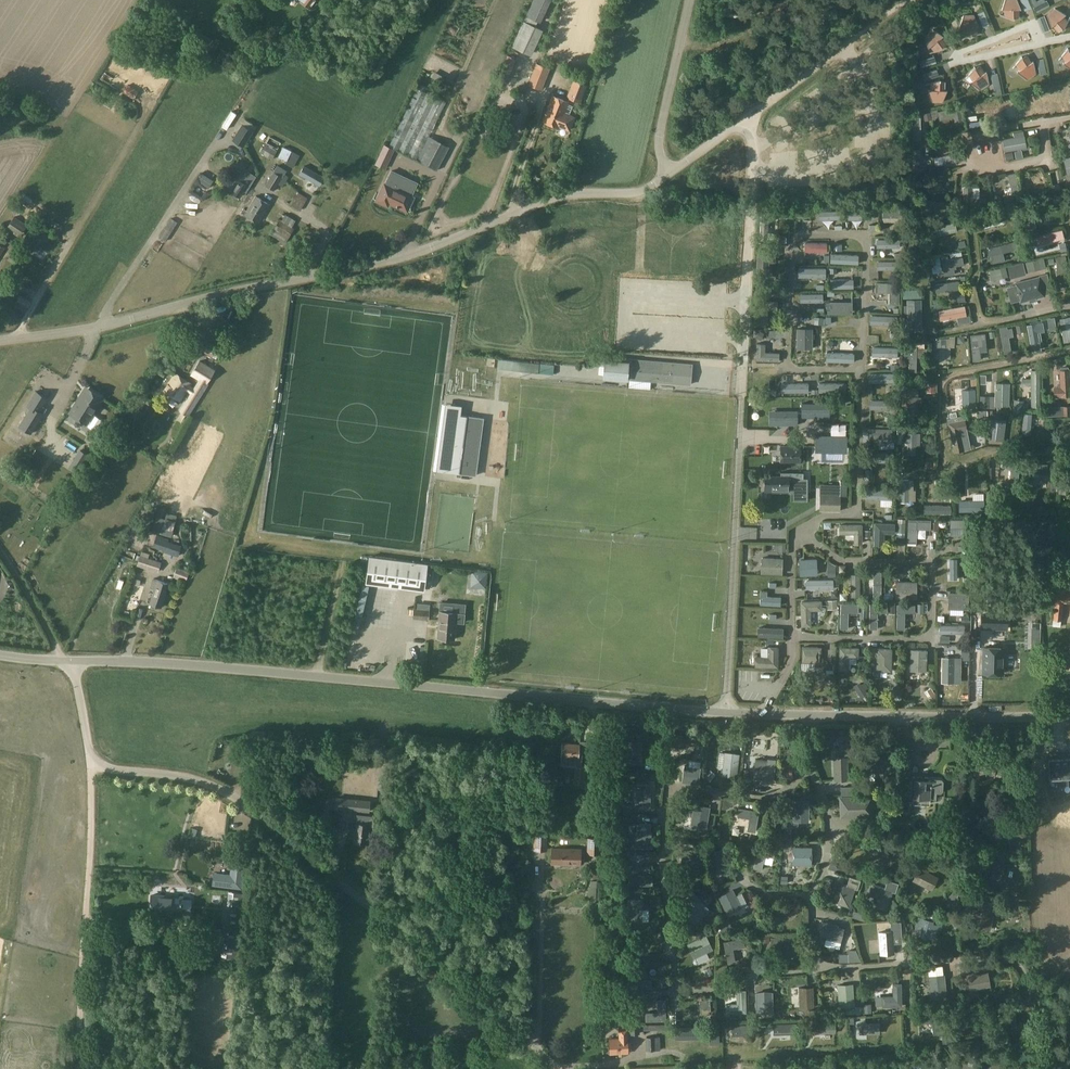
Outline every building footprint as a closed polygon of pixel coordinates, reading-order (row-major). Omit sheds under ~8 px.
[(300,1),(301,2),(300,2),(309,9),(316,0),(298,0),(300,1)] [(487,13),(492,4),(484,0),(461,0),(461,1),(487,13)] [(524,21),(523,21),(512,46),(531,56),(542,30),(535,26),(537,21),(540,23),(550,0),(533,0),(524,21)] [(1009,18),(1013,19),(1013,18),(1018,18),(1017,9),(1020,9),(1020,10),(1021,9),(1017,0),(1004,0),(1001,10),(1002,10),(1005,9),(1005,16),(999,14),(999,15),(1009,18)] [(1065,26),(1069,17),(1067,22),(1062,17),(1065,15),(1065,14),(1055,8),(1054,9),(1055,9),(1047,16),(1047,15),(1046,16),(1050,27),(1051,27),(1053,25),(1058,31),(1062,29),(1063,30),(1065,26)] [(967,36),(967,35),(971,37),(971,35),(976,35),(975,27),(978,26),(978,27),(979,27),(974,15),(973,15),(973,16),(963,16),(963,15),(959,27),(960,27),(963,27),(963,33),(957,32),(967,36)] [(1041,28),(1048,26),(1044,16),(1037,18),(1041,28)] [(939,50),(943,48),(942,47),(946,45),(940,38),(942,36),(943,37),(943,36),(932,29),(932,30),(924,36),(928,48),(930,46),(934,51),(929,53),(939,50)] [(242,31),(238,40),(249,46),(254,37),(242,31)] [(446,31),(442,43),(467,51),(470,39),(446,31)] [(210,35),(209,37),(199,33),(193,44),(203,49),(205,47),(214,51),(220,40),(210,35)] [(463,66),(468,57),(439,44),(435,54),(463,66)] [(1058,60),(1059,61),(1062,56),(1066,61),(1063,63),(1069,69),(1069,49),(1068,50),(1067,48),(1065,52),(1058,60)] [(1021,57),(1019,60),(1018,60),(1012,68),(1013,69),(1016,64),(1020,70),(1017,71),(1016,72),(1026,79),(1027,79),(1026,79),(1035,73),(1036,73),(1033,61),(1032,61),(1032,62),(1030,63),(1026,56),(1022,58),(1021,57)] [(536,63),(527,85),(541,90),(549,68),(536,63)] [(1046,73),(1044,65),(1038,66),(1040,75),(1046,73)] [(974,67),(972,71),(971,71),(965,79),(966,79),(969,75),(973,80),(970,82),(970,81),(970,82),(979,90),(980,89),(979,89),(988,83),(988,84),(989,84),(986,71),(985,72),(983,73),(979,66),(975,68),(974,67)] [(990,75),(995,96),(1002,95),(997,73),(990,75)] [(567,97),(580,103),(587,84),(573,79),(567,97)] [(936,81),(926,84),(926,85),(931,83),(931,90),(928,90),(928,89),(927,90),(931,101),(932,101),(942,101),(942,102),(947,90),(946,90),(944,90),(944,82),(940,82),(940,80),(936,81)] [(416,89),(388,146),(415,160),(421,148),(428,136),(444,102),(416,89)] [(552,96),(542,121),(557,127),(558,126),(568,130),(573,117),(563,113),(567,102),(552,96)] [(997,108),(996,100),(969,106),(971,114),(997,108)] [(963,124),(959,107),(937,111),(939,120),(953,117),(955,126),(963,124)] [(241,124),(232,138),(244,146),(253,131),(241,124)] [(1014,138),(1003,140),(1005,151),(1022,148),(1022,150),(1029,149),(1028,143),(1025,144),(1024,136),(1023,136),(1023,131),(1013,133),(1014,138)] [(421,148),(415,160),(432,168),(435,170),(441,158),(448,146),(447,145),(428,136),(421,148)] [(259,153),(272,160),(277,150),(264,144),(259,153)] [(994,145),(973,149),(976,164),(997,160),(994,145)] [(283,147),(278,156),(286,161),(285,163),(293,167),(299,156),(283,147)] [(391,155),(381,151),(375,164),(385,169),(391,155)] [(955,152),(934,157),(936,166),(957,162),(955,152)] [(277,165),(266,185),(273,190),(277,182),(281,184),(288,172),(277,165)] [(307,167),(303,165),(298,174),(318,186),(324,177),(307,167)] [(244,191),(246,192),(256,177),(248,172),(245,176),(235,170),(224,187),(233,193),(234,193),(240,197),(244,191)] [(381,196),(378,202),(387,206),(389,203),(389,202),(392,194),(397,196),(405,178),(398,175),(398,174),(391,171),(385,184),(384,183),(379,195),(381,196)] [(1010,193),(1001,195),(1003,204),(1020,200),(1014,173),(1006,174),(1010,193)] [(389,202),(389,203),(404,210),(407,204),(410,205),(413,197),(410,196),(412,191),(413,192),(417,183),(405,177),(405,178),(397,196),(392,194),(389,202)] [(970,187),(962,188),(963,208),(983,207),(983,198),(971,199),(970,187)] [(190,197),(200,203),(205,196),(194,190),(190,197)] [(308,197),(297,190),(289,204),(300,211),(308,197)] [(1054,195),(1052,202),(1060,205),(1063,197),(1054,195)] [(270,205),(255,196),(244,215),(258,224),(270,205)] [(992,199),(993,205),(1002,203),(1001,197),(992,199)] [(879,219),(896,219),(900,220),(899,209),(879,209),(879,219)] [(285,215),(281,221),(291,227),(295,222),(285,215)] [(5,229),(19,238),(27,225),(13,217),(5,229)] [(982,229),(1004,223),(1002,217),(981,222),(982,229)] [(165,227),(171,231),(177,222),(171,218),(165,227)] [(279,219),(273,229),(288,238),(294,229),(291,227),(281,221),(279,219)] [(873,230),(873,222),(848,223),(848,231),(873,230)] [(880,230),(894,229),(894,222),(880,222),(880,230)] [(935,237),(957,231),(954,222),(933,227),(935,237)] [(1003,224),(981,230),(983,236),(1004,231),(1003,224)] [(39,234),(47,240),(53,231),(45,226),(39,234)] [(1036,244),(1050,241),(1058,239),(1057,232),(1035,237),(1036,244)] [(932,246),(958,240),(956,234),(931,240),(932,246)] [(958,242),(959,248),(966,247),(964,240),(958,242)] [(987,256),(1001,253),(1013,250),(1011,242),(985,249),(987,256)] [(1047,242),(1035,245),(1037,252),(1048,249),(1047,242)] [(827,243),(804,243),(804,252),(827,252),(827,243)] [(926,252),(919,252),(912,252),(912,275),(919,275),(919,261),(926,261),(926,252)] [(18,258),(11,254),(8,259),(15,264),(18,258)] [(830,263),(858,265),(858,255),(830,254),(830,263)] [(962,265),(961,257),(940,260),(942,276),(955,274),(954,266),(962,265)] [(1043,258),(1025,263),(1027,272),(1045,268),(1043,258)] [(1005,267),(989,271),(991,281),(1007,277),(1005,267)] [(798,278),(825,278),(825,269),(798,268),(798,278)] [(874,269),(875,281),(888,280),(887,268),(874,269)] [(1045,294),(1039,276),(1014,282),(1014,285),(1019,300),(1020,303),(1029,301),(1035,299),(1045,296),(1045,294)] [(898,283),(875,283),(875,293),(887,293),(887,305),(898,305),(898,283)] [(853,287),(829,287),(829,295),(853,295),(853,287)] [(20,295),(15,303),(27,310),(31,302),(20,295)] [(921,300),(907,300),(907,306),(907,313),(908,328),(921,327),(921,300)] [(799,310),(820,311),(820,302),(799,301),(799,310)] [(839,308),(851,308),(852,302),(830,302),(830,310),(827,310),(827,313),(839,314),(839,310),(839,308)] [(622,317),(623,311),(605,308),(604,315),(622,317)] [(888,325),(895,326),(896,315),(889,315),(888,325)] [(1059,318),(1063,341),(1069,340),(1069,316),(1059,318)] [(814,317),(813,324),(822,325),(823,318),(814,317)] [(1041,323),(1026,326),(1031,353),(1040,351),(1039,342),(1041,342),(1039,334),(1043,333),(1041,323)] [(888,324),(868,324),(869,334),(888,334),(888,324)] [(1006,327),(998,328),(1003,354),(1010,353),(1008,337),(1013,336),(1011,328),(1006,329),(1006,327)] [(812,329),(797,329),(797,349),(812,349),(812,329)] [(498,336),(516,341),(518,335),(500,330),(498,336)] [(757,330),(753,337),(761,340),(764,333),(757,330)] [(984,334),(970,335),(973,361),(980,360),(979,347),(985,346),(984,334)] [(933,340),(933,353),(938,353),(938,363),(944,363),(944,339),(937,339),(937,340),(933,340)] [(210,340),(204,351),(216,357),(222,345),(210,340)] [(829,340),(825,346),(831,349),(834,342),(829,340)] [(477,346),(478,343),(470,342),(469,348),(476,349),(475,355),(483,357),(485,347),(477,346)] [(764,343),(756,343),(756,361),(779,362),(779,353),(764,352),(764,343)] [(902,349),(902,354),(902,358),(908,358),(908,370),(916,370),(916,357),(925,357),(925,348),(924,348),(924,343),(908,345),(908,349),(902,349)] [(627,362),(626,377),(626,379),(690,384),(691,367),(662,364),(662,362),(632,360),(632,362),(627,361),(627,362)] [(520,371),(520,363),(500,361),(499,370),(520,371)] [(617,364),(606,362),(604,377),(617,378),(617,376),(626,377),(627,362),(617,361),(617,364)] [(180,411),(188,416),(208,385),(207,384),(214,372),(200,362),(192,375),(200,380),(194,390),(190,387),(191,385),(175,374),(164,391),(180,402),(187,391),(192,394),(180,411)] [(520,371),(553,374),(554,366),(520,363),(520,371)] [(1053,387),(1054,397),(1069,397),(1069,376),(1069,370),(1067,367),(1060,367),(1059,368),(1059,370),(1059,382),(1055,387),(1053,387)] [(1029,370),(1029,379),(1029,408),(1038,408),(1038,370),(1029,370)] [(963,394),(959,394),(960,404),(963,403),(964,403),(964,408),(974,407),(972,379),(971,379),(962,380),(963,394)] [(993,384),(993,407),(1008,407),(1008,384),(993,384)] [(900,411),(916,411),(916,388),(900,388),(900,411)] [(87,424),(103,398),(88,389),(83,397),(80,396),(69,413),(87,424)] [(39,412),(48,399),(35,391),(26,406),(30,408),(19,426),(31,434),(43,414),(39,412)] [(824,418),(824,404),(801,404),(801,412),(807,412),(807,418),(824,418)] [(1069,415),(1069,407),(1054,407),(1055,416),(1069,415)] [(775,411),(774,425),(797,425),(797,417),(791,417),(791,411),(775,411)] [(451,414),(444,471),(476,475),(483,418),(451,414)] [(963,415),(947,419),(953,450),(955,452),(961,451),(962,448),(961,443),(960,440),(959,436),(961,435),(962,434),(964,431),(964,430),(965,429),(966,429),(963,415)] [(989,418),(988,425),(993,426),(991,440),(1003,441),(1005,420),(989,418)] [(908,434),(907,455),(915,455),(915,446),(919,446),(920,434),(908,434)] [(815,435),(815,446),(847,447),(847,436),(815,435)] [(780,446),(780,463),(800,463),(800,446),(780,446)] [(1018,462),(1008,461),(1008,462),(1001,461),(1001,467),(1006,467),(1007,469),(1006,483),(1016,484),(1018,462)] [(77,476),(80,465),(72,463),(69,474),(77,476)] [(1024,465),(1024,489),(1031,489),(1031,474),(1047,474),(1047,465),(1024,465)] [(780,476),(764,476),(764,486),(771,486),(771,492),(788,492),(789,492),(789,493),(793,493),(793,501),(807,501),(807,479),(803,479),(803,473),(791,472),(780,473),(780,476)] [(819,495),(819,510),(839,511),(839,495),(819,495)] [(865,497),(865,508),(890,507),(890,496),(865,497)] [(911,496),(907,513),(927,518),(931,501),(911,496)] [(967,509),(988,509),(988,497),(967,497),(967,509)] [(167,513),(165,518),(175,521),(177,516),(167,513)] [(160,533),(165,519),(156,517),(151,531),(160,533)] [(165,519),(160,533),(160,534),(170,536),(175,521),(165,519)] [(907,519),(907,542),(915,542),(915,529),(929,529),(929,519),(907,519)] [(950,519),(950,535),(970,535),(970,519),(950,519)] [(897,523),(897,533),(904,533),(905,524),(897,523)] [(874,524),(874,544),(883,544),(883,533),(893,533),(893,524),(874,524)] [(861,525),(839,525),(839,534),(854,534),(854,544),(861,544),(861,525)] [(168,541),(169,539),(156,535),(152,547),(164,551),(163,552),(177,557),(180,545),(179,545),(168,541)] [(970,554),(969,546),(958,546),(958,551),(962,551),(962,554),(970,554)] [(426,561),(370,553),(366,580),(423,588),(423,584),(426,564),(426,561)] [(148,559),(140,556),(139,556),(136,565),(157,572),(160,563),(148,559)] [(763,557),(762,573),(780,573),(781,558),(763,557)] [(959,575),(959,557),(949,557),(949,575),(959,575)] [(799,559),(799,575),(816,575),(816,559),(799,559)] [(426,564),(423,584),(430,585),(433,564),(426,564)] [(185,581),(189,572),(176,567),(173,577),(185,581)] [(901,568),(893,570),(895,579),(903,576),(901,568)] [(154,589),(149,603),(151,604),(152,608),(156,609),(159,607),(161,607),(168,584),(157,580),(153,579),(150,587),(154,589)] [(895,581),(895,598),(915,598),(915,581),(895,581)] [(1052,626),(1060,627),(1061,621),(1063,603),(1069,603),(1069,600),(1069,594),(1064,593),(1065,584),(1056,583),(1054,602),(1052,620),(1052,626)] [(479,587),(467,588),(468,599),(480,598),(479,587)] [(767,591),(760,591),(760,596),(759,605),(780,606),(781,597),(767,596),(767,591)] [(948,592),(948,609),(967,609),(968,593),(948,592)] [(837,600),(827,600),(827,610),(837,609),(837,600)] [(801,601),(801,626),(810,626),(810,610),(820,610),(820,601),(801,601)] [(839,604),(839,628),(848,628),(848,612),(858,612),(858,604),(839,604)] [(859,604),(859,613),(860,613),(865,613),(867,613),(867,604),(859,604)] [(869,604),(869,628),(877,628),(877,612),(886,612),(886,604),(869,604)] [(896,604),(896,629),(904,629),(904,612),(914,612),(914,604),(896,604)] [(428,610),(417,609),(414,609),(412,619),(428,620),(429,610),(428,610)] [(440,611),(437,638),(453,639),(454,622),(463,622),(464,613),(455,613),(455,612),(440,611)] [(412,619),(411,625),(426,627),(427,621),(412,619)] [(996,619),(996,631),(1004,632),(1005,619),(996,619)] [(148,627),(145,637),(153,640),(156,629),(148,627)] [(463,629),(459,644),(471,647),(475,632),(463,629)] [(754,656),(753,666),(776,666),(777,646),(767,646),(767,657),(754,656)] [(801,647),(801,662),(818,662),(818,652),(820,652),(820,647),(801,647)] [(839,647),(838,670),(847,670),(847,656),(857,657),(857,648),(839,647)] [(876,648),(876,670),(890,670),(890,648),(876,648)] [(982,673),(1002,673),(1002,665),(1003,665),(1005,665),(1005,657),(1003,657),(1003,648),(983,648),(982,673)] [(910,650),(910,670),(925,670),(925,650),(910,650)] [(953,658),(942,658),(942,682),(953,682),(953,658)] [(1053,668),(1068,669),(1069,660),(1055,658),(1053,668)] [(826,663),(825,673),(833,674),(834,663),(826,663)] [(860,685),(855,689),(858,694),(864,691),(865,690),(861,684),(860,685)] [(895,685),(889,689),(894,698),(900,694),(896,687),(895,685)] [(628,764),(642,764),(642,741),(628,741),(628,764)] [(562,743),(561,756),(560,766),(573,767),(573,783),(584,784),(585,767),(581,767),(582,752),(578,752),(579,744),(562,743)] [(362,748),(361,750),(359,750),(359,752),(357,752),(356,760),(361,760),(361,761),(373,761),(374,751),(371,751),(371,748),(362,748)] [(726,752),(724,767),(723,775),(736,776),(739,754),(726,752)] [(316,760),(311,760),(310,769),(323,770),(324,758),(324,755),(316,755),(316,760)] [(834,757),(835,780),(846,779),(845,757),(834,757)] [(867,757),(867,771),(890,773),(890,758),(867,757)] [(1049,758),(1051,777),(1058,777),(1058,783),(1069,782),(1068,776),(1069,775),(1069,757),(1049,758)] [(767,771),(754,770),(754,778),(774,780),(776,759),(768,758),(767,771)] [(974,762),(973,775),(994,777),(994,775),(1000,776),(1001,765),(995,765),(995,763),(984,762),(984,760),(974,759),(974,762)] [(681,782),(697,784),(699,767),(684,765),(681,782)] [(791,765),(781,765),(781,775),(791,774),(791,765)] [(1011,765),(1010,775),(1018,775),(1019,766),(1011,765)] [(710,769),(704,777),(709,782),(716,774),(710,769)] [(744,769),(742,776),(749,778),(751,771),(744,769)] [(912,776),(911,796),(913,796),(913,797),(913,803),(928,804),(929,798),(935,799),(935,792),(940,793),(941,791),(942,782),(940,780),(932,779),(932,781),(928,780),(928,778),(912,776)] [(860,779),(854,783),(858,789),(864,785),(860,779)] [(650,783),(635,783),(635,804),(650,804),(650,783)] [(854,786),(840,787),(841,796),(854,795),(854,786)] [(839,796),(840,816),(870,815),(869,794),(854,795),(841,796),(839,796)] [(337,797),(336,808),(368,811),(369,801),(337,797)] [(590,812),(591,799),(582,799),(581,811),(590,812)] [(722,799),(721,809),(725,810),(731,805),(733,805),(734,801),(722,799)] [(808,800),(793,800),(793,827),(798,827),(798,826),(798,821),(808,821),(808,800)] [(622,804),(622,813),(631,814),(631,804),(622,804)] [(694,804),(691,824),(706,827),(709,807),(694,804)] [(980,816),(976,823),(989,832),(1001,815),(989,807),(983,818),(980,816)] [(747,830),(755,831),(758,811),(739,808),(738,816),(749,818),(747,830)] [(354,823),(352,842),(368,843),(368,842),(378,842),(379,832),(370,831),(370,826),(373,826),(374,816),(357,814),(356,823),(354,823)] [(583,818),(574,824),(578,830),(587,824),(583,818)] [(651,831),(639,831),(632,831),(632,847),(651,847),(651,831)] [(547,835),(542,835),(534,834),(533,850),(546,851),(547,835)] [(600,838),(592,838),(587,837),(586,854),(600,854),(600,838)] [(774,839),(772,846),(779,847),(780,841),(774,839)] [(791,840),(782,840),(783,849),(784,849),(789,849),(791,849),(791,840)] [(886,841),(865,844),(867,857),(887,855),(886,841)] [(754,867),(761,868),(765,856),(773,858),(775,850),(759,846),(754,867)] [(701,847),(680,850),(683,866),(703,863),(701,847)] [(792,863),(811,863),(811,847),(792,847),(792,863)] [(584,850),(580,850),(580,849),(551,848),(551,863),(579,864),(579,863),(583,864),(584,850)] [(711,869),(726,868),(723,848),(709,850),(711,869)] [(738,854),(737,863),(744,864),(746,855),(738,854)] [(984,854),(982,869),(1003,873),(1006,857),(984,854)] [(214,874),(213,884),(240,888),(243,865),(233,863),(231,876),(214,874)] [(789,875),(810,876),(811,865),(790,863),(789,875)] [(638,875),(638,866),(629,866),(628,884),(652,885),(653,876),(638,875)] [(931,890),(938,877),(919,868),(913,881),(931,890)] [(842,893),(839,904),(848,907),(854,887),(856,888),(859,879),(850,877),(848,883),(836,880),(832,890),(842,893)] [(879,896),(876,907),(887,910),(892,891),(895,892),(898,883),(888,880),(886,887),(873,884),(870,894),(879,896)] [(587,886),(587,898),(589,898),(589,907),(596,907),(596,881),(590,881),(590,886),(587,886)] [(679,882),(671,884),(673,892),(681,890),(679,882)] [(740,907),(732,889),(718,895),(727,913),(740,907)] [(948,896),(944,908),(959,912),(962,899),(959,890),(955,889),(948,896)] [(228,891),(221,956),(224,957),(236,958),(237,958),(244,893),(228,891)] [(680,906),(690,918),(705,905),(695,893),(680,906)] [(1020,894),(1017,902),(1024,904),(1027,896),(1020,894)] [(150,895),(149,913),(181,915),(181,914),(182,899),(182,897),(150,895)] [(628,898),(628,920),(642,920),(642,898),(628,898)] [(975,925),(990,929),(993,915),(988,913),(991,901),(979,899),(976,911),(971,909),(969,921),(976,923),(975,925)] [(770,922),(778,922),(778,911),(792,911),(792,903),(770,903),(770,922)] [(714,911),(707,914),(709,920),(716,917),(714,911)] [(858,919),(860,913),(854,911),(851,917),(858,919)] [(932,920),(919,917),(915,931),(921,932),(920,934),(933,938),(936,924),(931,923),(932,920)] [(726,918),(717,924),(723,932),(732,926),(726,918)] [(822,922),(819,934),(826,936),(826,938),(840,941),(843,929),(832,927),(833,924),(822,922)] [(894,935),(900,934),(900,922),(891,923),(891,929),(894,929),(894,935)] [(892,933),(890,931),(878,931),(880,954),(893,953),(892,933)] [(687,943),(694,958),(713,949),(706,934),(687,943)] [(761,934),(761,942),(769,943),(770,934),(761,934)] [(723,941),(727,962),(735,961),(733,948),(744,945),(742,937),(723,941)] [(771,937),(770,951),(790,952),(791,938),(771,937)] [(1017,941),(1014,949),(1023,952),(1026,945),(1017,941)] [(848,954),(848,962),(860,962),(856,951),(856,950),(848,950),(848,954)] [(719,977),(730,972),(726,964),(715,969),(719,977)] [(636,967),(627,967),(628,988),(650,987),(650,979),(636,980),(636,967)] [(709,967),(702,970),(706,977),(713,974),(709,967)] [(990,985),(987,972),(967,975),(970,989),(990,985)] [(942,974),(927,975),(930,997),(944,996),(942,974)] [(655,987),(661,985),(658,977),(652,980),(655,987)] [(892,995),(881,995),(882,1006),(901,1005),(900,982),(892,982),(892,995)] [(851,983),(838,984),(839,1006),(852,1005),(851,983)] [(804,988),(799,988),(799,991),(800,1008),(813,1007),(812,987),(804,988)] [(727,1004),(727,1013),(747,1012),(746,990),(737,990),(737,1004),(727,1004)] [(772,1012),(771,991),(756,992),(756,1013),(772,1012)] [(646,1012),(646,1021),(666,1020),(665,999),(658,999),(658,1012),(646,1012)] [(701,1014),(710,1013),(709,999),(700,1000),(701,1014)] [(870,1004),(863,1004),(864,1013),(871,1013),(870,1004)] [(987,1010),(967,1010),(967,1018),(973,1018),(973,1025),(981,1025),(981,1018),(987,1018),(987,1010)] [(1016,1011),(1000,1012),(1000,1027),(1016,1027),(1016,1011)] [(638,1013),(635,1014),(628,1014),(629,1034),(640,1034),(638,1013)] [(919,1015),(920,1023),(931,1022),(932,1034),(941,1033),(939,1013),(919,1015)] [(859,1022),(859,1033),(879,1033),(879,1032),(879,1022),(878,1022),(859,1022)] [(834,1023),(815,1023),(816,1033),(834,1033),(834,1023)] [(773,1025),(773,1034),(795,1033),(795,1024),(773,1025)] [(732,1025),(732,1035),(749,1035),(749,1025),(732,1025)] [(709,1027),(675,1028),(675,1038),(709,1037),(710,1044),(719,1044),(718,1027),(709,1027)] [(609,1054),(628,1053),(627,1029),(618,1029),(619,1038),(609,1039),(609,1054)] [(378,1030),(378,1043),(390,1043),(390,1030),(378,1030)] [(660,1050),(659,1037),(646,1037),(646,1051),(660,1050)] [(399,1051),(392,1045),(391,1044),(381,1055),(389,1062),(399,1051)] [(419,1047),(403,1049),(404,1062),(421,1060),(419,1047)]
